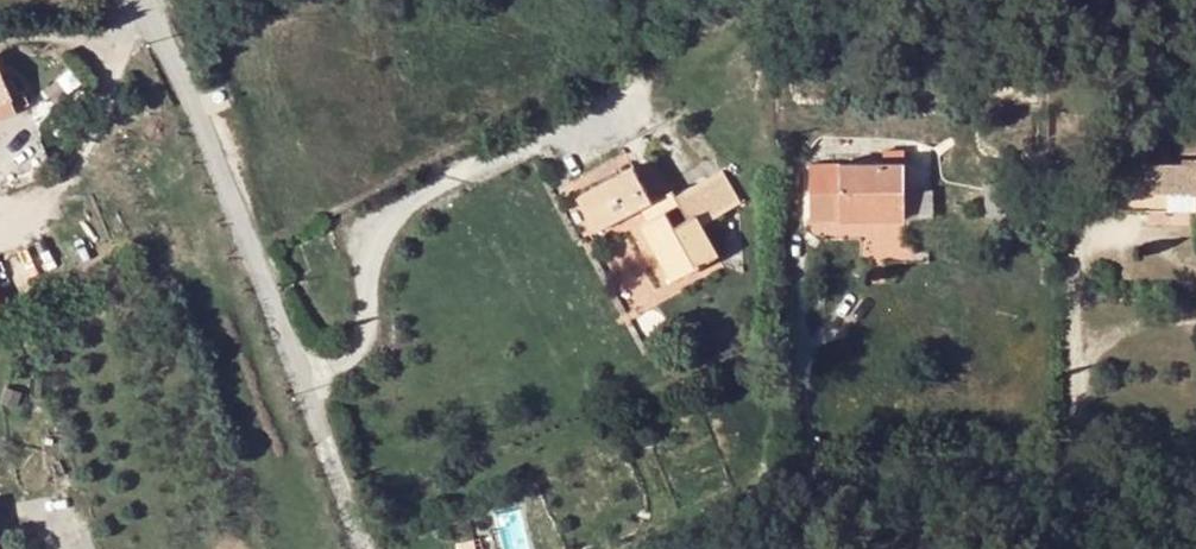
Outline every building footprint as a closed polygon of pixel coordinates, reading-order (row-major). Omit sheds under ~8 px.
[(13,101),(0,69),(0,107),(13,101)] [(13,101),(0,107),(0,120),(18,113),(13,101)] [(1142,153),(1114,153),(1114,210),(1195,208),(1195,211),(1195,159),(1179,159),(1179,162),(1142,162),(1142,153)] [(838,218),(901,218),(901,164),(808,164),(807,191),(837,191),(838,218)] [(672,196),(677,203),(685,218),(672,226),(664,210),(656,198),(650,201),(631,168),(574,198),(593,231),(640,207),(647,220),(638,225),(670,279),(716,254),(699,224),(722,211),(703,178),(672,196)] [(703,178),(722,211),(737,202),(719,170),(703,178)] [(664,210),(677,203),(672,196),(669,190),(656,198),(664,210)] [(807,191),(808,218),(838,218),(837,191),(807,191)]
